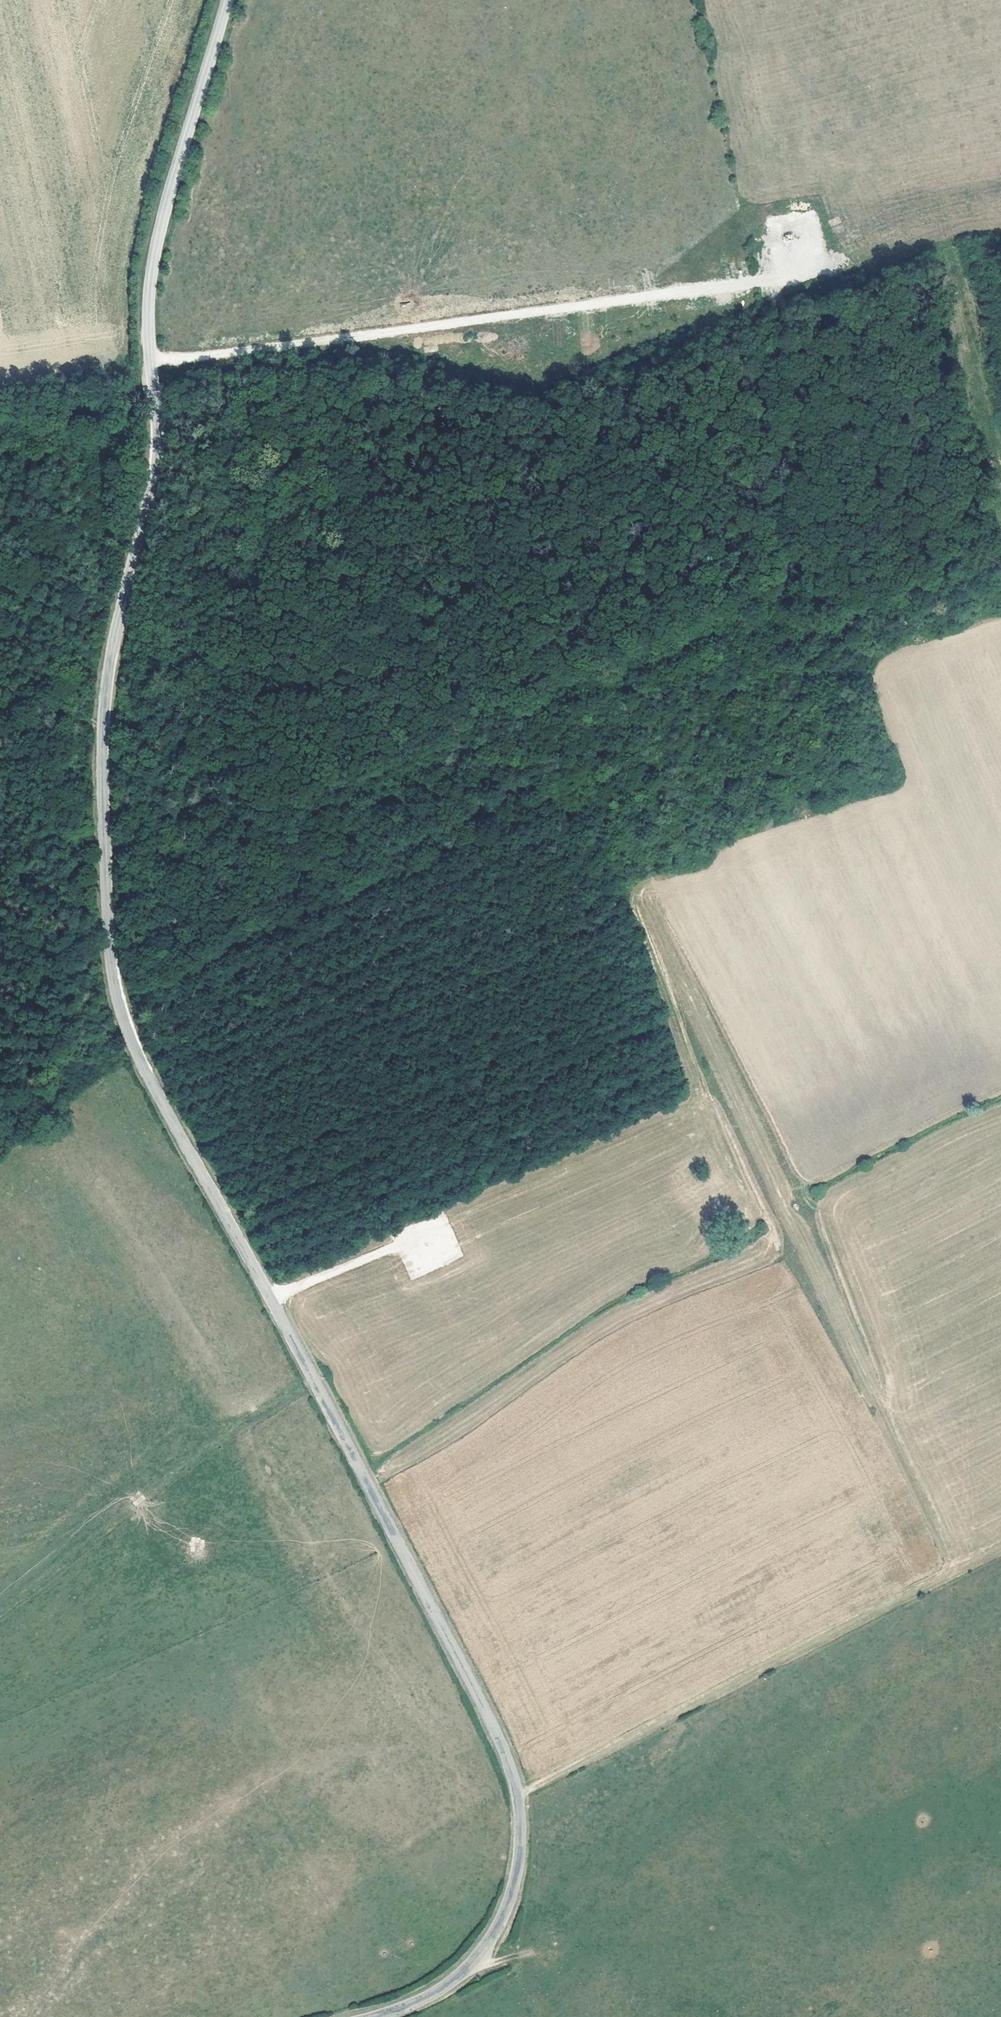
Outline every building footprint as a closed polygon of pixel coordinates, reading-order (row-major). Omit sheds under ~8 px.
[(408,1271),(412,1279),(416,1278),(429,1272),(455,1258),(454,1258),(461,1254),(459,1249),(457,1242),(454,1235),(453,1231),(444,1213),(432,1219),(425,1221),(415,1226),(420,1225),(421,1228),(423,1239),(406,1248),(425,1244),(405,1255),(408,1271)]
